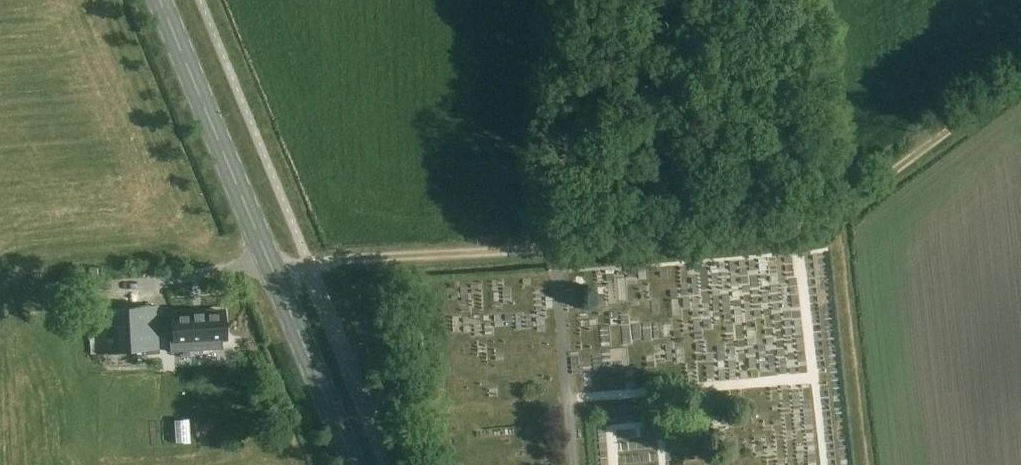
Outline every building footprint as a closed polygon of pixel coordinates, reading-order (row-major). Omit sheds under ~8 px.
[(156,306),(93,310),(97,354),(159,350),(156,306)] [(173,333),(169,333),(169,352),(221,350),(221,341),(225,340),(224,312),(172,315),(173,333)] [(402,354),(395,361),(408,375),(415,368),(402,354)]
